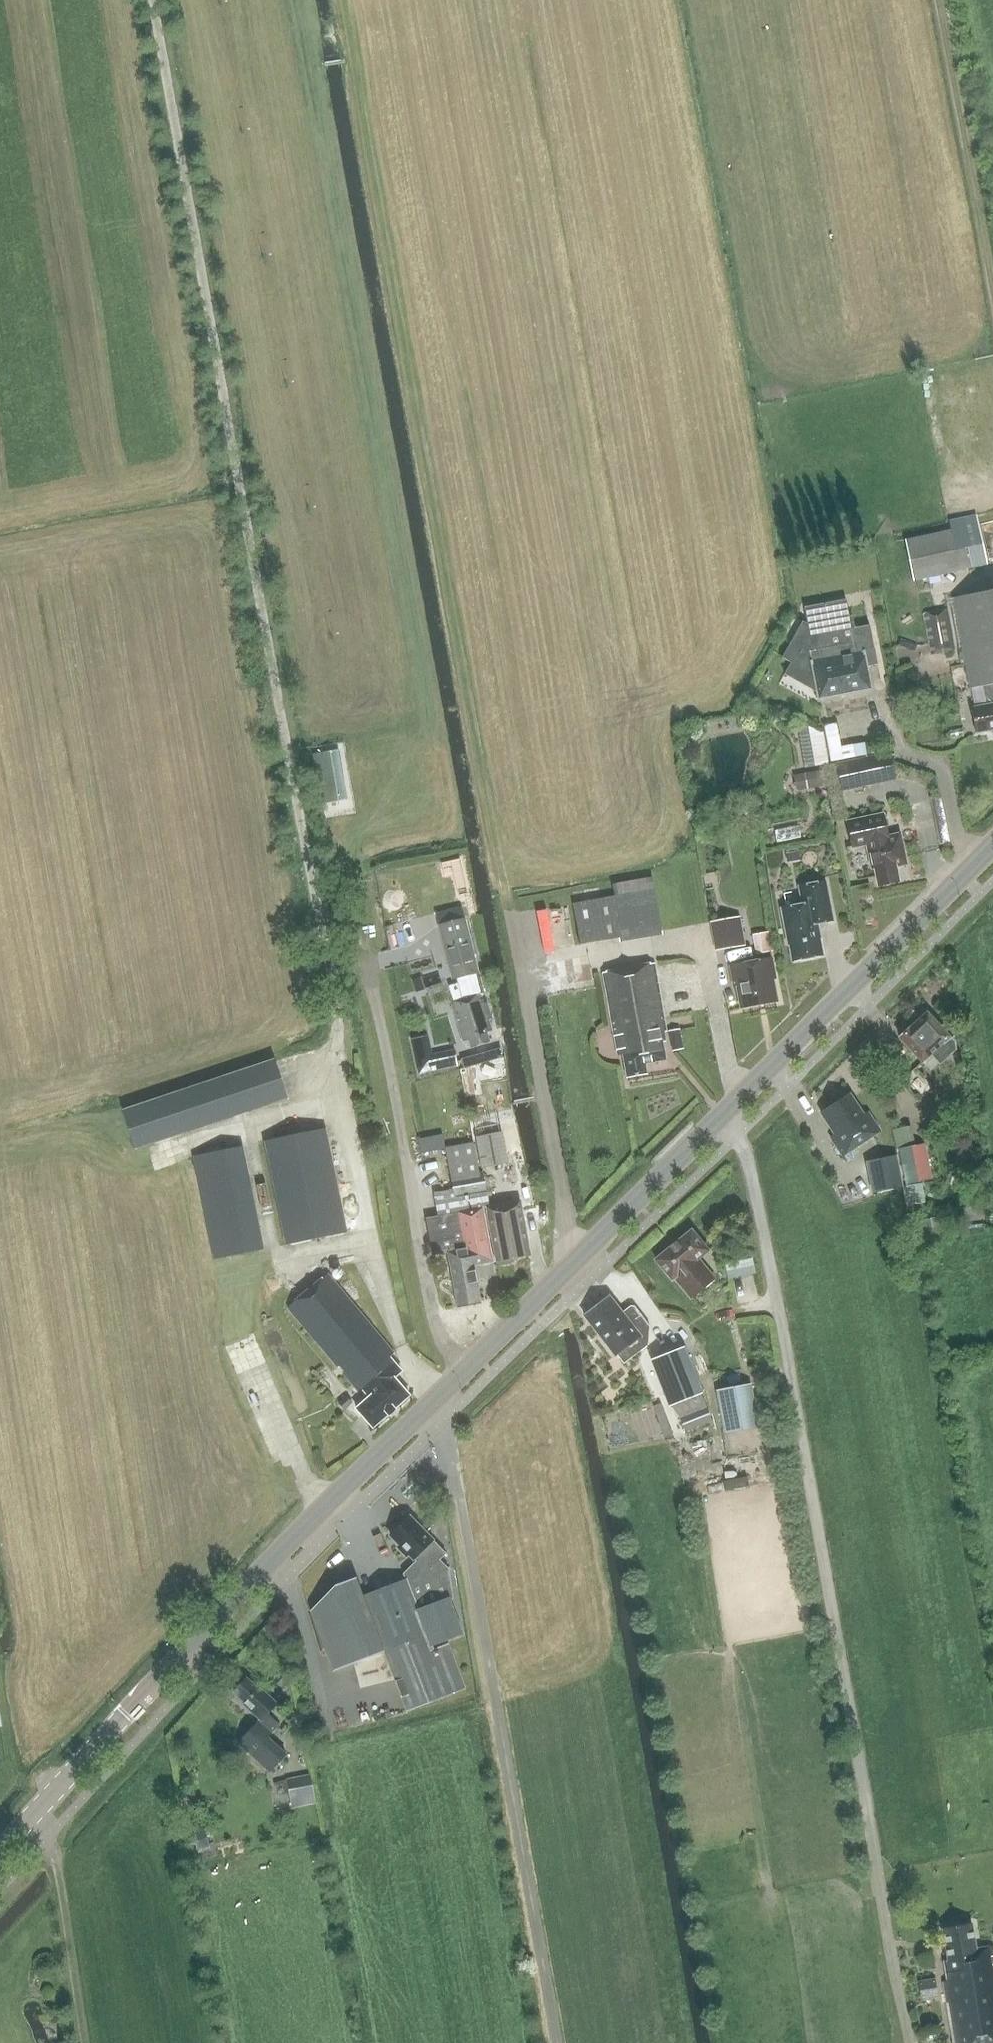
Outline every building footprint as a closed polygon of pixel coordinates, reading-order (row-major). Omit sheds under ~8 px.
[(952,529),(898,541),(907,581),(986,564),(975,514),(950,520),(952,529)] [(953,598),(970,688),(983,686),(986,705),(971,707),(976,733),(992,730),(992,590),(953,598)] [(778,657),(788,663),(781,674),(816,695),(817,700),(871,690),(867,667),(877,665),(874,648),(869,625),(851,629),(846,599),(804,608),(807,626),(799,622),(778,657)] [(923,612),(930,655),(955,651),(948,608),(923,612)] [(830,723),(836,759),(874,754),(872,740),(848,744),(844,721),(830,723)] [(806,764),(833,763),(831,724),(804,725),(806,764)] [(311,753),(320,804),(346,799),(338,749),(311,753)] [(836,763),(842,791),(871,785),(865,757),(836,763)] [(899,833),(888,836),(883,814),(847,821),(852,848),(866,845),(871,869),(874,868),(878,886),(898,882),(895,866),(906,864),(899,833)] [(787,863),(799,860),(797,849),(785,851),(787,863)] [(652,877),(570,890),(578,944),(619,938),(619,941),(661,934),(652,877)] [(792,961),(822,955),(817,928),(818,928),(817,923),(832,920),(824,881),(799,886),(802,904),(781,908),(788,945),(789,944),(792,961)] [(709,922),(714,950),(744,944),(739,916),(709,922)] [(481,1001),(479,994),(483,993),(464,918),(437,925),(451,980),(456,979),(457,983),(448,986),(453,1003),(451,1003),(463,1040),(468,1039),(471,1047),(489,1042),(486,1033),(491,1031),(488,1020),(492,1018),(487,1004),(484,1005),(482,1001),(481,1001)] [(775,928),(757,932),(761,952),(779,948),(775,928)] [(741,1008),(777,1001),(773,980),(776,980),(772,959),(730,966),(734,988),(737,987),(741,1008)] [(663,1032),(666,1032),(654,964),(603,973),(617,1056),(623,1055),(627,1078),(647,1074),(645,1064),(665,1060),(662,1043),(665,1042),(663,1032)] [(411,980),(415,994),(425,991),(421,977),(411,980)] [(954,1042),(950,1038),(927,1012),(909,1029),(905,1028),(899,1033),(900,1037),(899,1038),(922,1063),(931,1055),(940,1064),(956,1050),(954,1042)] [(679,1029),(668,1031),(672,1051),(683,1049),(679,1029)] [(121,1108),(135,1148),(287,1098),(274,1058),(121,1108)] [(842,1155),(880,1130),(868,1112),(864,1115),(851,1095),(821,1114),(834,1134),(830,1137),(842,1155)] [(327,1128),(262,1141),(284,1245),(348,1232),(327,1128)] [(475,1137),(480,1168),(508,1163),(502,1131),(475,1137)] [(483,1208),(486,1208),(489,1207),(483,1172),(478,1173),(473,1142),(445,1147),(453,1189),(433,1193),(438,1216),(425,1219),(432,1256),(448,1254),(458,1307),(480,1303),(473,1266),(493,1262),(483,1208)] [(898,1149),(905,1184),(932,1179),(925,1144),(898,1149)] [(244,1145),(192,1156),(213,1260),(265,1250),(244,1145)] [(901,1188),(895,1156),(865,1162),(871,1193),(901,1188)] [(520,1202),(489,1207),(486,1208),(496,1262),(498,1262),(501,1266),(507,1264),(510,1260),(530,1256),(520,1202)] [(690,1293),(711,1276),(696,1259),(707,1251),(691,1231),(655,1260),(672,1280),(677,1277),(690,1293)] [(730,1275),(752,1270),(750,1259),(727,1264),(730,1275)] [(388,1357),(392,1353),(327,1274),(287,1308),(338,1368),(339,1366),(344,1372),(342,1373),(359,1393),(362,1389),(369,1398),(357,1409),(373,1427),(388,1414),(389,1415),(395,1410),(394,1409),(409,1396),(393,1378),(401,1371),(388,1357)] [(610,1296),(584,1317),(615,1358),(617,1356),(624,1366),(649,1346),(642,1337),(650,1331),(650,1327),(635,1307),(624,1315),(610,1296)] [(684,1432),(711,1421),(682,1348),(652,1361),(670,1406),(679,1418),(684,1432)] [(718,1393),(726,1430),(756,1424),(748,1387),(718,1393)] [(336,1675),(386,1655),(407,1710),(465,1688),(447,1641),(462,1635),(449,1600),(452,1599),(448,1570),(438,1560),(444,1554),(408,1517),(389,1535),(400,1546),(397,1548),(405,1556),(408,1554),(413,1559),(414,1559),(416,1561),(402,1574),(404,1579),(362,1596),(356,1580),(336,1588),(311,1615),(336,1675)] [(260,1720),(239,1743),(238,1744),(268,1772),(284,1754),(267,1738),(280,1725),(267,1713),(276,1703),(261,1689),(259,1690),(246,1678),(233,1692),(244,1702),(242,1703),(260,1720)] [(290,1809),(316,1803),(309,1774),(284,1780),(290,1809)] [(209,1847),(204,1825),(191,1828),(195,1850),(209,1847)] [(976,1948),(971,1922),(942,1927),(948,1959),(943,1960),(946,1972),(941,1975),(953,2042),(992,2042),(992,1945),(976,1948)]
